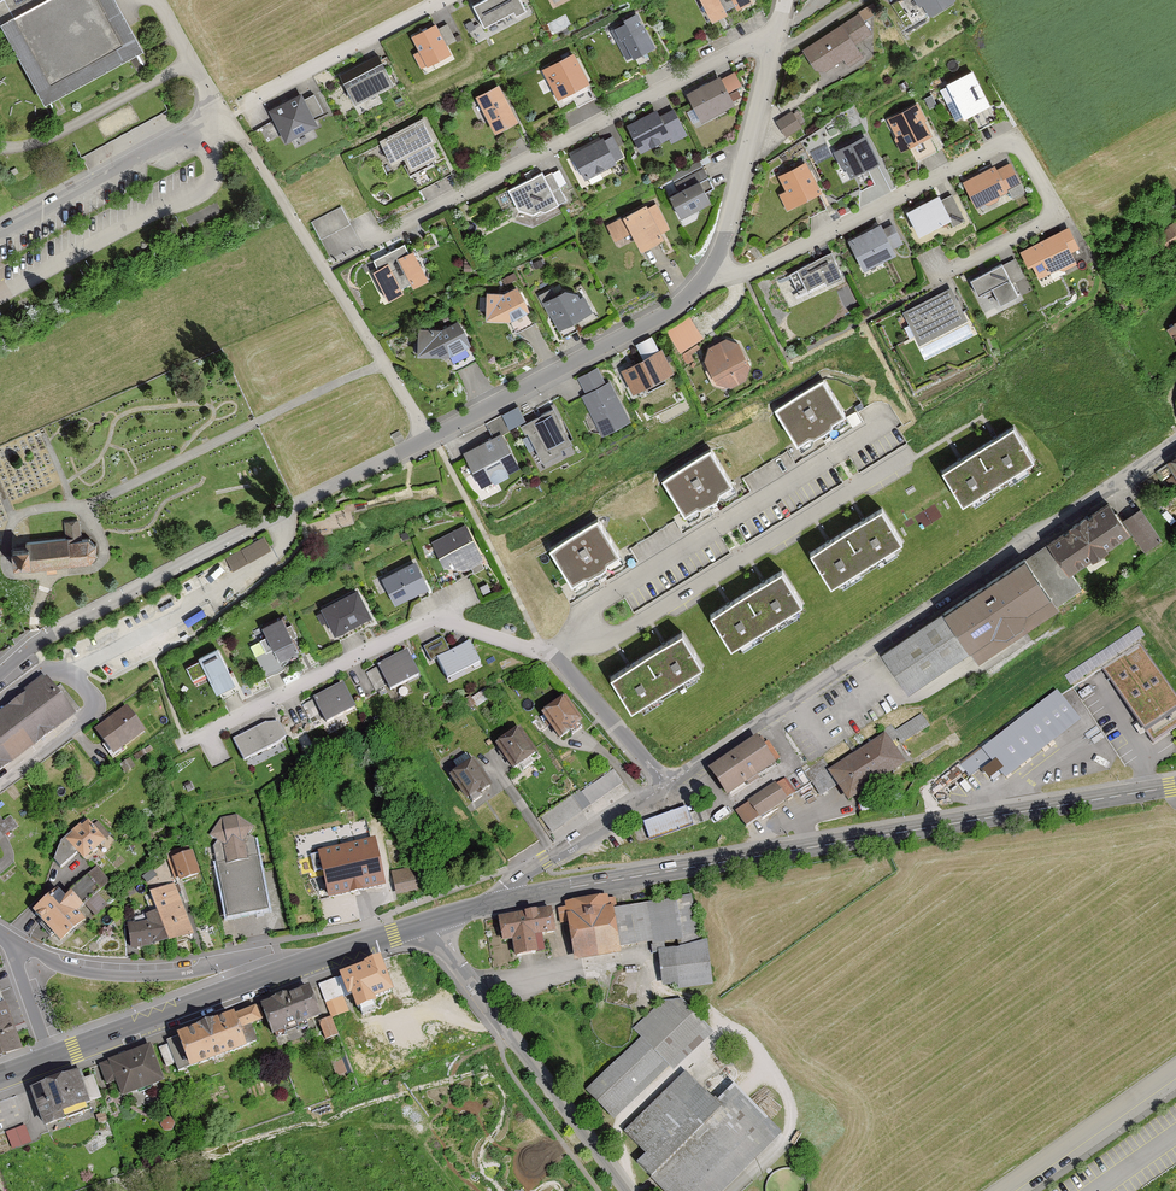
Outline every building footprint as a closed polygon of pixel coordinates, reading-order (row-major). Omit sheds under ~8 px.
[(10,46),(42,105),(138,51),(126,28),(110,0),(0,0),(0,28),(10,46)] [(472,5),(483,28),(513,13),(515,17),(525,11),(520,0),(482,0),(472,5)] [(724,32),(734,27),(725,8),(729,6),(726,0),(701,0),(712,22),(717,19),(724,32)] [(729,6),(734,3),(744,22),(754,16),(747,3),(752,1),(752,0),(726,0),(729,6)] [(919,7),(922,5),(929,16),(954,0),(914,0),(919,7)] [(869,8),(861,13),(866,20),(874,15),(869,8)] [(638,12),(623,20),(625,23),(614,29),(620,40),(616,42),(625,60),(631,57),(632,58),(650,49),(655,47),(638,12)] [(858,15),(804,50),(816,70),(826,71),(860,49),(856,43),(870,34),(858,15)] [(436,24),(411,37),(419,52),(414,55),(422,70),(451,54),(447,45),(436,24)] [(650,49),(632,58),(640,75),(659,65),(650,49)] [(169,107),(138,51),(42,105),(55,127),(0,158),(0,160),(17,190),(62,165),(53,151),(77,138),(86,154),(169,107)] [(574,54),(542,70),(557,99),(569,93),(589,83),(574,54)] [(380,55),(339,76),(354,105),(395,84),(380,55)] [(973,70),(947,83),(965,117),(990,104),(973,70)] [(720,76),(686,93),(701,122),(735,104),(720,76)] [(905,82),(899,85),(903,91),(908,87),(905,82)] [(597,98),(589,83),(569,93),(577,109),(597,98)] [(499,85),(476,97),(495,133),(498,131),(513,123),(518,121),(499,85)] [(301,93),(268,111),(275,124),(281,135),(285,142),(290,139),(313,127),(318,125),(315,120),(301,93)] [(932,96),(925,100),(930,108),(937,105),(932,96)] [(918,104),(887,120),(903,150),(913,144),(930,136),(933,134),(918,104)] [(656,109),(627,125),(641,152),(684,129),(673,108),(659,115),(656,109)] [(791,112),(777,121),(787,136),(801,127),(791,112)] [(425,119),(385,140),(397,162),(404,158),(411,171),(440,156),(433,143),(437,141),(425,119)] [(498,131),(506,146),(521,138),(513,123),(498,131)] [(835,128),(827,133),(830,138),(838,133),(835,128)] [(867,135),(834,152),(842,168),(844,167),(850,178),(853,176),(867,169),(881,162),(867,135)] [(921,160),(937,151),(930,136),(913,144),(921,160)] [(571,153),(584,179),(616,164),(615,161),(623,157),(619,148),(611,152),(603,137),(571,153)] [(786,191),(779,194),(787,209),(802,201),(821,192),(806,162),(779,176),(786,191)] [(995,166),(964,182),(977,207),(985,202),(990,203),(998,199),(999,195),(1021,183),(1011,163),(997,170),(995,166)] [(678,190),(668,195),(680,218),(710,203),(705,194),(714,189),(703,167),(674,182),(678,190)] [(853,176),(860,190),(874,183),(867,169),(853,176)] [(541,172),(509,189),(519,208),(532,213),(538,209),(544,212),(566,200),(551,173),(543,177),(541,172)] [(829,207),(821,192),(802,201),(810,217),(829,207)] [(939,195),(907,212),(919,234),(951,218),(939,195)] [(646,204),(606,225),(614,240),(631,232),(641,250),(663,238),(660,234),(669,229),(656,204),(648,209),(646,204)] [(1161,260),(1175,250),(1175,223),(1148,242),(1161,260)] [(882,224),(849,241),(864,270),(897,253),(894,247),(903,242),(894,224),(884,229),(882,224)] [(1069,227),(1020,251),(1028,267),(1033,265),(1039,278),(1059,267),(1065,269),(1077,261),(1067,240),(1074,236),(1069,227)] [(404,245),(388,253),(405,285),(410,282),(412,287),(427,279),(411,249),(407,251),(404,245)] [(405,285),(388,253),(373,260),(376,267),(371,269),(386,299),(402,291),(400,287),(405,285)] [(832,253),(789,274),(799,294),(825,281),(828,287),(845,278),(832,253)] [(1002,263),(971,280),(979,295),(992,288),(1001,304),(1019,294),(1014,285),(1023,280),(1021,275),(1011,280),(1002,263)] [(514,273),(505,278),(508,283),(517,279),(514,273)] [(517,286),(503,293),(487,293),(485,317),(508,321),(529,310),(517,286)] [(951,287),(903,312),(920,344),(968,319),(951,287)] [(547,306),(559,329),(592,313),(584,296),(579,298),(577,293),(564,290),(555,294),(552,288),(537,295),(544,308),(547,306)] [(456,322),(443,329),(426,329),(417,328),(416,341),(425,342),(425,353),(447,357),(468,346),(456,322)] [(726,338),(708,348),(704,360),(716,380),(731,387),(745,379),(750,364),(738,342),(726,338)] [(662,350),(622,370),(632,391),(672,371),(662,350)] [(845,416),(822,378),(775,405),(797,443),(845,416)] [(609,381),(581,396),(602,434),(629,420),(609,381)] [(555,408),(521,426),(541,464),(563,452),(561,449),(573,443),(555,408)] [(1032,460),(1012,427),(995,438),(961,458),(942,469),(963,505),(1032,460)] [(502,434),(463,455),(481,488),(493,482),(494,484),(509,476),(508,475),(521,468),(502,434)] [(733,487),(711,449),(663,477),(686,515),(733,487)] [(1167,463),(1175,477),(1175,458),(1167,463)] [(1167,464),(1156,471),(1161,479),(1172,472),(1167,464)] [(1051,598),(1056,607),(1083,590),(1072,572),(1127,536),(1106,504),(1047,542),(1050,546),(1026,561),(1051,598)] [(902,542),(882,508),(864,519),(829,541),(811,552),(830,586),(902,542)] [(1141,509),(1124,520),(1144,552),(1162,541),(1141,509)] [(620,557),(598,519),(581,529),(550,546),(573,584),(620,557)] [(79,520),(64,521),(65,540),(24,542),(25,547),(10,548),(10,565),(28,564),(28,568),(89,565),(95,555),(94,545),(88,538),(80,538),(79,520)] [(467,527),(432,542),(443,566),(469,567),(482,558),(467,527)] [(1051,598),(1024,559),(944,613),(971,652),(992,638),(1004,639),(1023,628),(1026,615),(1051,598)] [(415,561),(381,579),(394,605),(429,588),(415,561)] [(803,603),(782,570),(764,582),(729,604),(712,615),(733,648),(803,603)] [(356,587),(319,606),(334,636),(371,617),(356,587)] [(971,652),(944,613),(882,655),(909,694),(971,652)] [(281,617),(261,627),(279,661),(299,651),(281,617)] [(14,639),(5,620),(0,622),(0,646),(14,639)] [(702,667),(681,633),(664,644),(629,666),(610,677),(631,710),(702,667)] [(444,639),(425,649),(431,663),(437,660),(448,681),(481,664),(470,643),(451,653),(444,639)] [(1102,668),(1154,745),(1175,730),(1175,697),(1140,643),(1102,668)] [(218,647),(199,656),(217,694),(237,685),(218,647)] [(408,652),(378,667),(390,692),(420,677),(408,652)] [(0,712),(0,772),(76,715),(84,709),(64,682),(56,689),(45,674),(24,690),(26,693),(0,712)] [(343,684),(312,698),(324,724),(355,710),(343,684)] [(470,697),(463,702),(468,710),(475,706),(477,708),(491,699),(485,690),(472,699),(470,697)] [(1057,693),(960,766),(969,778),(990,762),(1004,781),(1080,723),(1057,693)] [(566,699),(544,714),(560,738),(571,731),(574,735),(585,728),(566,699)] [(93,728),(114,757),(145,735),(124,706),(93,728)] [(921,714),(896,731),(905,743),(929,726),(921,714)] [(277,719),(234,741),(245,763),(288,741),(277,719)] [(519,730),(496,745),(513,772),(521,767),(524,771),(533,765),(530,760),(536,756),(519,730)] [(885,734),(829,772),(849,802),(905,764),(885,734)] [(756,737),(708,770),(727,798),(781,760),(769,742),(762,746),(756,737)] [(450,775),(467,801),(490,787),(469,753),(454,762),(459,770),(450,775)] [(801,767),(737,811),(748,827),(812,783),(801,767)] [(580,794),(591,808),(624,785),(613,770),(580,794)] [(579,791),(572,797),(584,813),(591,808),(580,794),(579,791)] [(688,814),(692,826),(708,821),(704,809),(688,814)] [(12,832),(1,817),(0,817),(0,840),(12,832)] [(213,847),(216,865),(227,920),(268,913),(257,857),(254,839),(248,835),(253,827),(236,817),(221,820),(209,835),(216,842),(213,847)] [(62,842),(53,863),(62,869),(77,855),(82,862),(111,838),(98,822),(91,828),(87,823),(62,842)] [(359,845),(375,841),(371,826),(355,829),(359,845)] [(359,845),(302,857),(307,881),(320,878),(325,903),(385,890),(375,841),(359,845)] [(170,860),(176,880),(181,878),(181,880),(198,875),(190,853),(170,860)] [(423,868),(392,873),(395,893),(426,887),(423,868)] [(56,893),(31,913),(58,946),(82,926),(72,915),(110,884),(98,870),(62,900),(56,893)] [(149,893),(157,913),(170,943),(190,936),(176,885),(149,893)] [(558,909),(560,925),(566,924),(571,956),(619,949),(651,945),(652,955),(657,955),(662,989),(678,987),(678,992),(690,990),(689,985),(710,981),(712,981),(705,938),(699,939),(692,897),(617,908),(616,900),(558,909)] [(550,910),(498,918),(501,943),(512,941),(515,958),(544,953),(541,936),(554,934),(550,910)] [(132,953),(170,943),(157,913),(124,927),(132,953)] [(368,967),(318,986),(330,1016),(337,1014),(332,1003),(349,996),(349,998),(353,996),(358,1010),(379,1001),(377,996),(394,989),(382,958),(367,964),(368,967)] [(310,985),(262,1004),(274,1034),(322,1016),(310,985)] [(24,1050),(6,1003),(2,1004),(0,998),(0,1058),(24,1050)] [(642,1039),(586,1092),(613,1121),(668,1068),(673,1073),(713,1035),(682,1002),(663,1002),(633,1030),(642,1039)] [(168,1044),(159,1048),(167,1067),(175,1064),(179,1073),(259,1042),(252,1024),(263,1019),(258,1006),(167,1041),(168,1044)] [(331,1018),(321,1022),(327,1040),(338,1036),(331,1018)] [(151,1046),(100,1065),(108,1086),(118,1082),(123,1096),(164,1081),(151,1046)] [(344,1056),(332,1060),(337,1078),(350,1074),(344,1056)] [(732,1084),(735,1083),(736,1080),(737,1077),(737,1074),(735,1072),(732,1070),(729,1069),(726,1070),(723,1073),(721,1077),(722,1080),(724,1083),(727,1085),(732,1084)] [(79,1074),(30,1091),(42,1123),(97,1104),(101,1103),(92,1079),(82,1083),(79,1074)] [(624,1134),(645,1155),(636,1163),(663,1190),(723,1190),(781,1134),(734,1086),(715,1105),(685,1074),(624,1134)] [(718,1097),(721,1095),(723,1092),(724,1088),(723,1085),(721,1081),(718,1079),(714,1079),(711,1079),(708,1081),(705,1084),(704,1088),(705,1092),(707,1095),(711,1098),(714,1098),(718,1097)] [(341,1104),(339,1098),(329,1102),(331,1108),(341,1104)] [(24,1126),(6,1133),(13,1150),(31,1143),(24,1126)] [(773,1174),(766,1185),(766,1190),(809,1190),(807,1181),(801,1173),(795,1170),(785,1169),(773,1174)]
